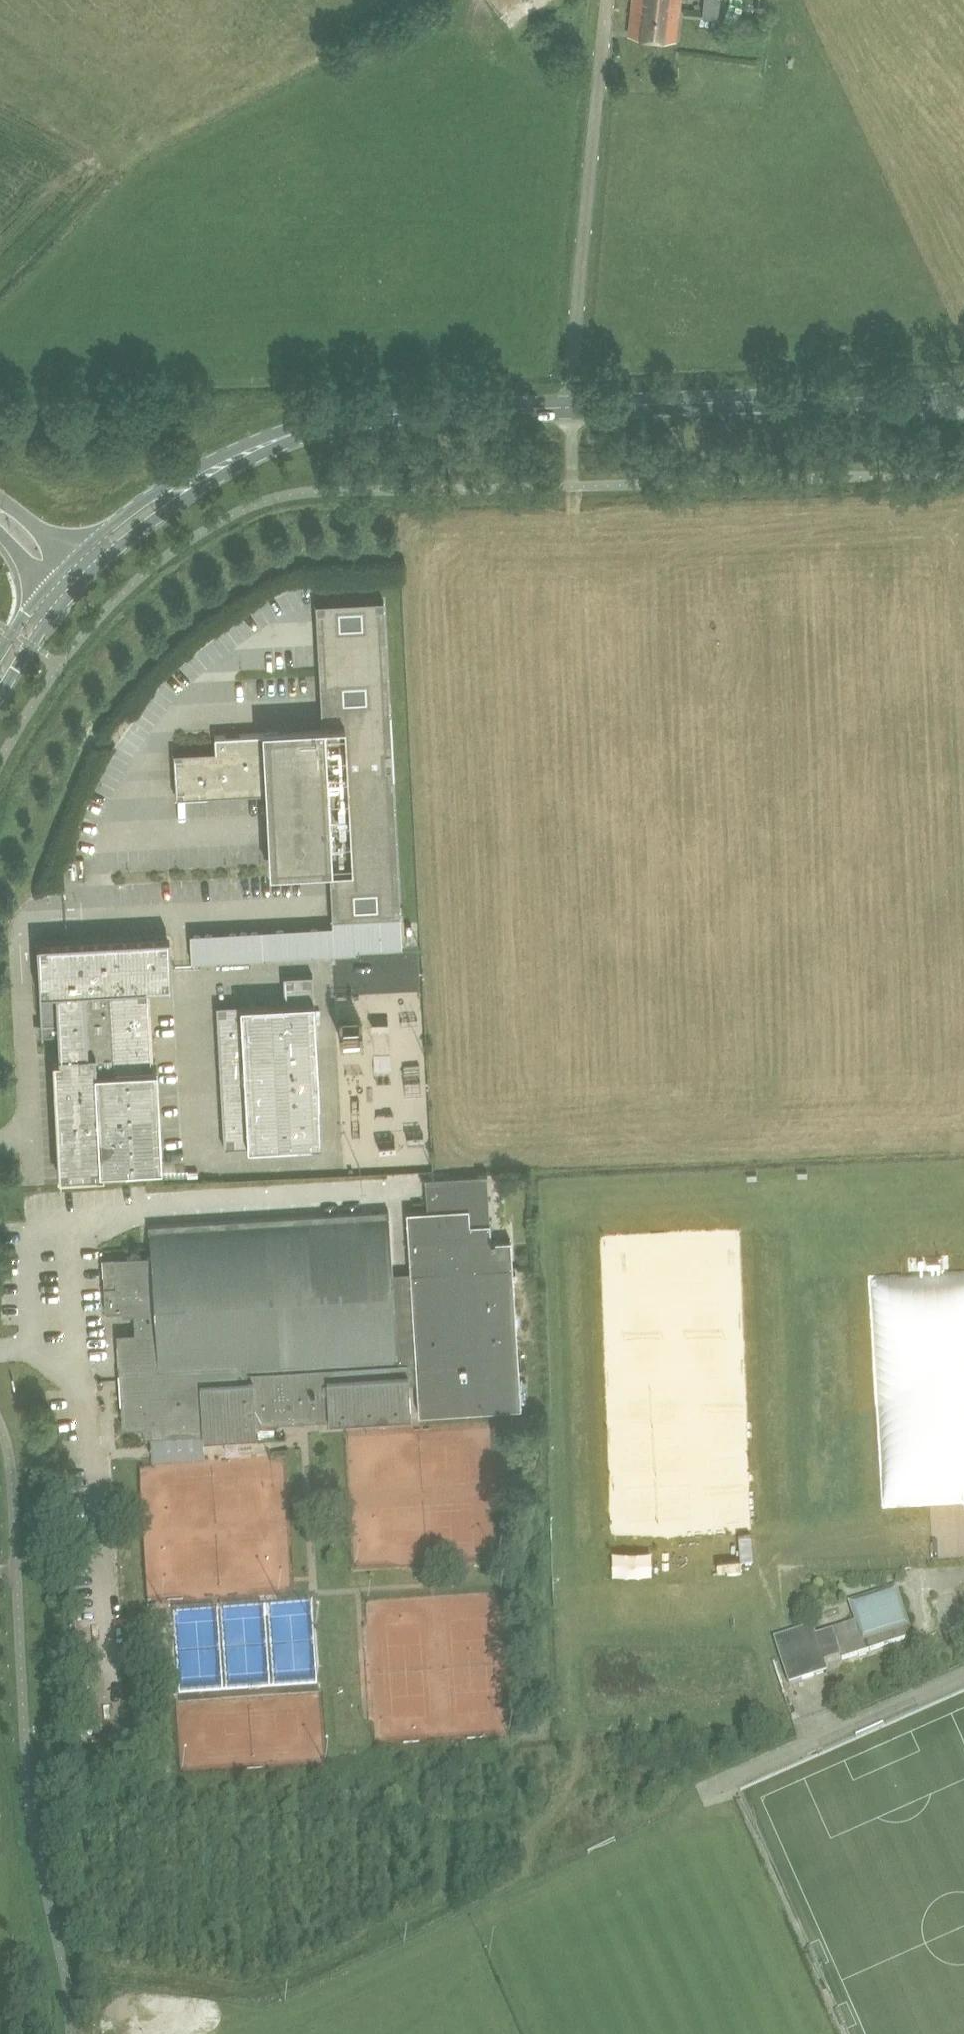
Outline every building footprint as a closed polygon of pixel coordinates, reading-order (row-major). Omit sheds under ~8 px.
[(679,0),(632,0),(628,32),(675,38),(679,0)] [(215,750),(173,752),(176,796),(271,791),(275,864),(329,861),(332,919),(354,918),(400,915),(384,599),(315,603),(322,730),(215,735),(215,750)] [(402,947),(400,915),(354,918),(355,949),(402,947)] [(38,940),(43,1032),(59,1031),(60,1057),(54,1057),(60,1174),(104,1172),(104,1167),(163,1164),(155,984),(174,983),(172,934),(67,939),(38,940)] [(218,1005),(224,1146),(323,1142),(315,974),(285,976),(286,1002),(218,1005)] [(151,1253),(102,1256),(105,1309),(122,1308),(122,1312),(134,1311),(135,1336),(125,1337),(127,1377),(121,1377),(122,1393),(128,1392),(130,1419),(149,1418),(149,1428),(202,1425),(202,1435),(256,1432),(255,1422),(328,1417),(328,1418),(410,1413),(408,1381),(416,1381),(418,1413),(521,1407),(511,1239),(495,1240),(495,1238),(491,1238),(490,1222),(469,1223),(469,1207),(427,1209),(407,1211),(410,1271),(393,1272),(389,1210),(149,1224),(151,1253)] [(841,1656),(842,1658),(912,1635),(896,1587),(873,1595),(876,1604),(853,1612),(856,1621),(816,1634),(813,1625),(774,1638),(789,1684),(828,1671),(825,1661),(841,1656)]
